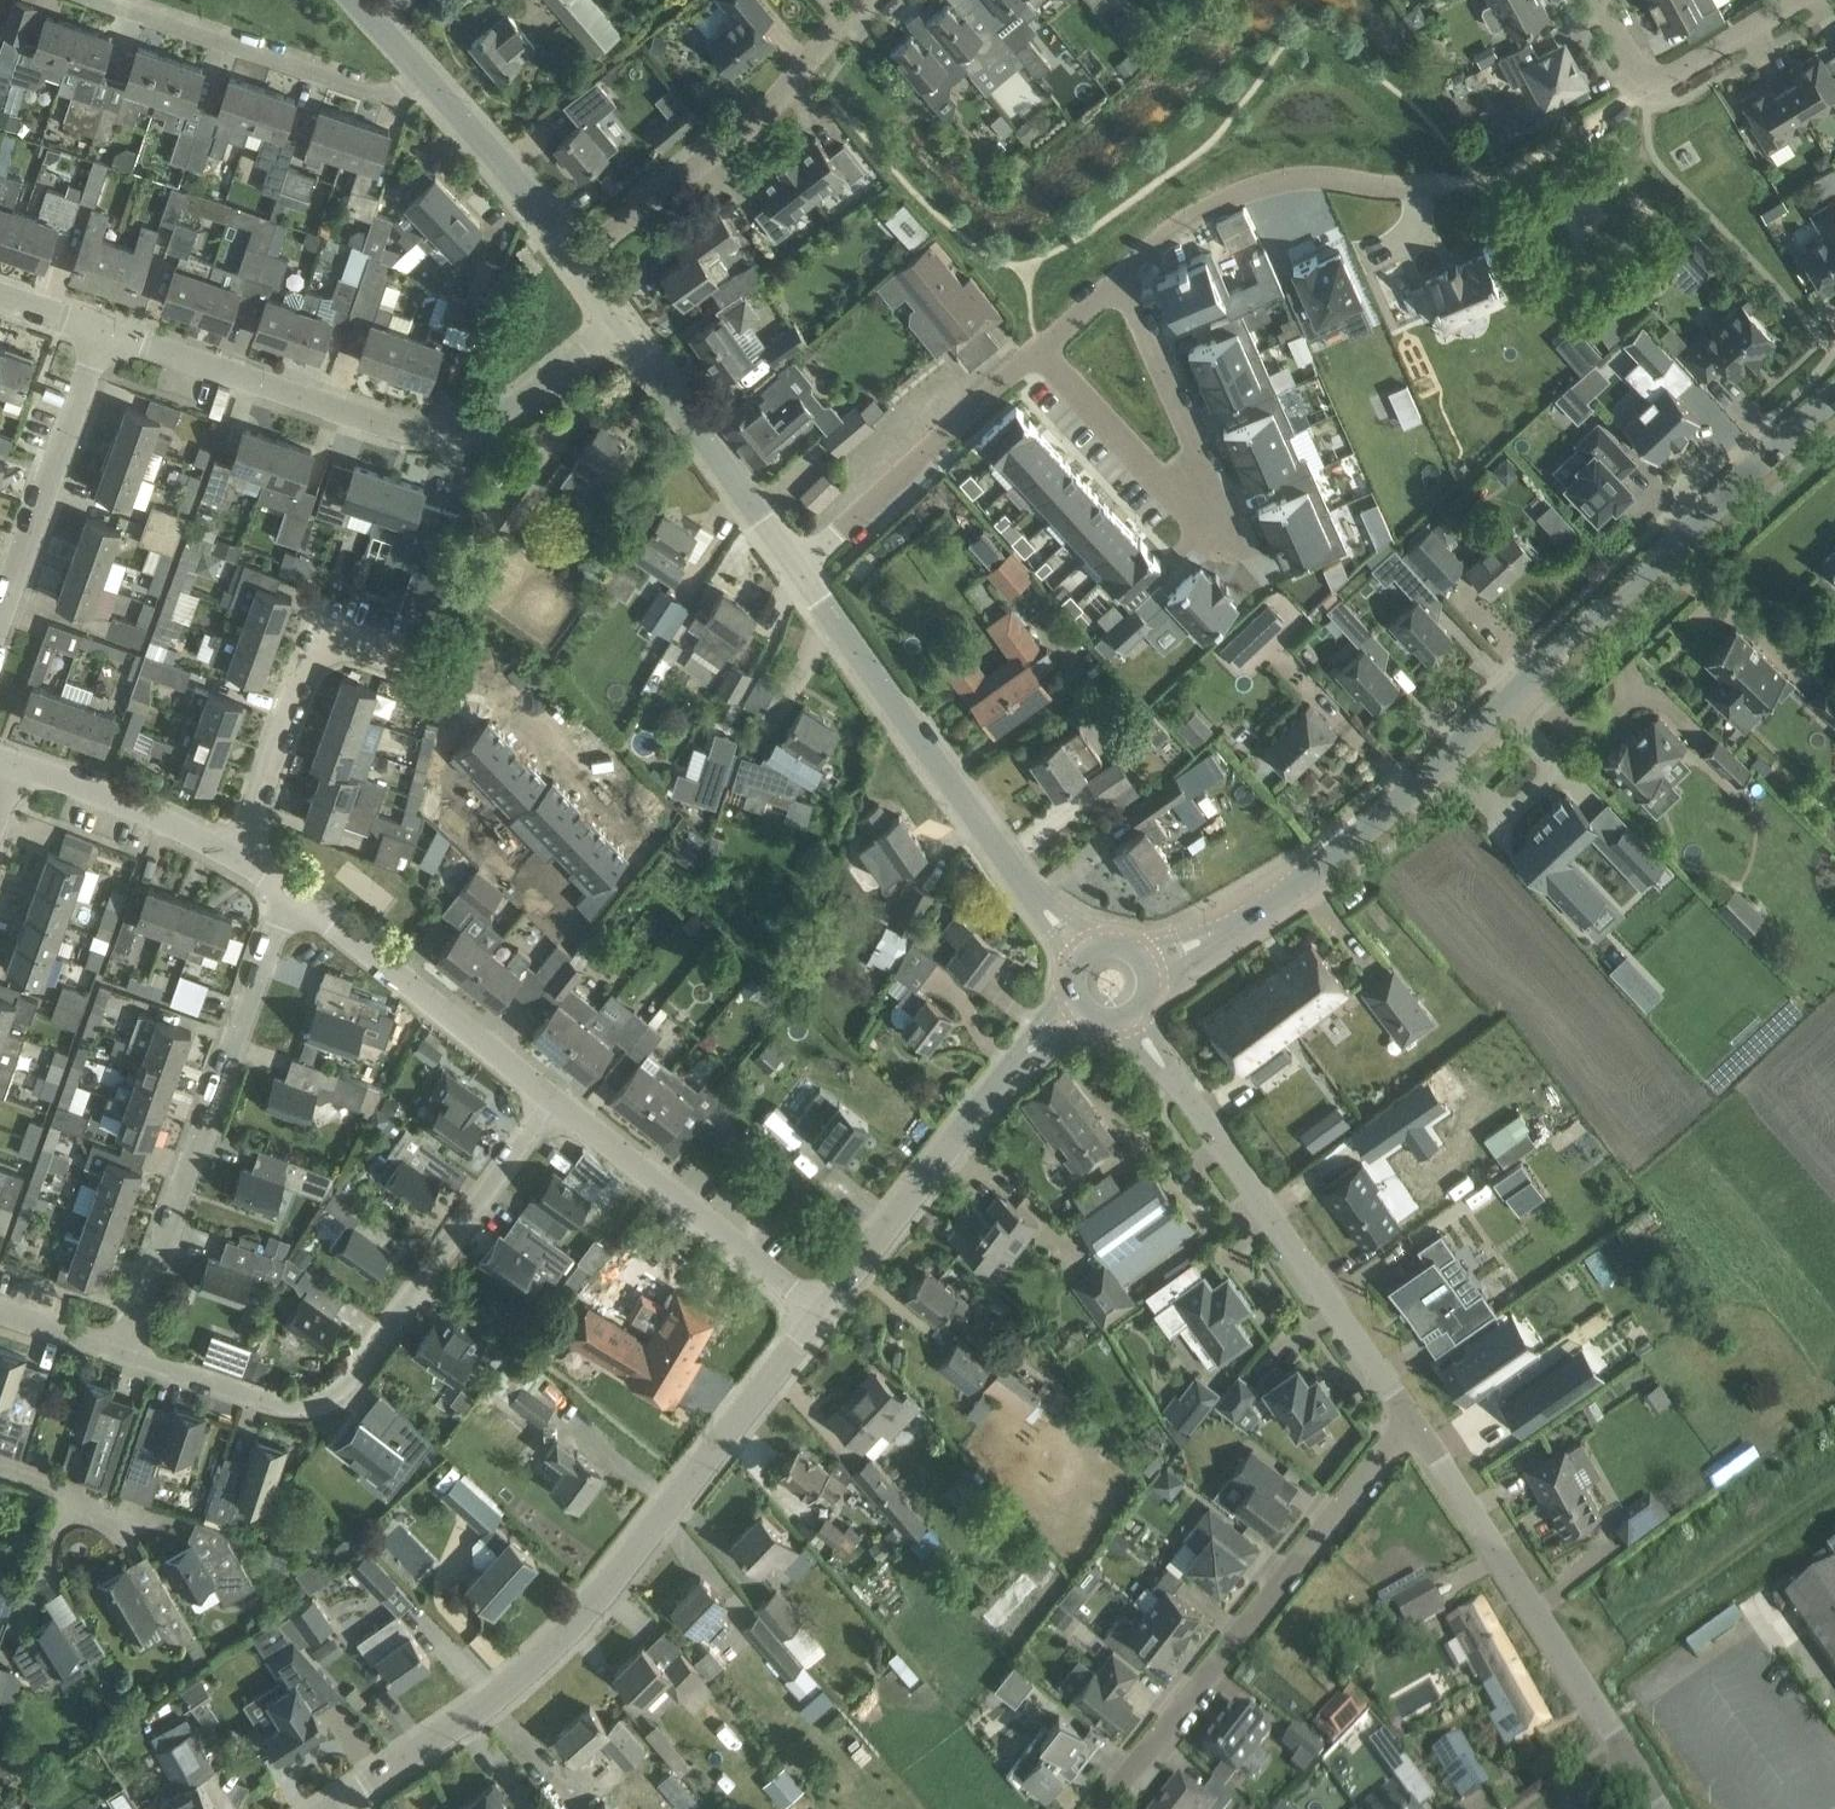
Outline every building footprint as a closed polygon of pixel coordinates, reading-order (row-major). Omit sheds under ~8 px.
[(23,39),(35,5),(20,0),(16,0),(5,33),(23,39)] [(595,55),(621,32),(594,0),(548,0),(595,55)] [(734,18),(706,40),(732,71),(759,49),(762,52),(775,41),(746,6),(754,0),(719,0),(734,18)] [(992,0),(1003,14),(1007,19),(1020,9),(1028,18),(1039,9),(1039,8),(1035,3),(1032,0),(991,0),(992,0)] [(1489,1),(1482,5),(1481,10),(1490,26),(1495,28),(1506,22),(1512,33),(1548,13),(1541,0),(1489,0),(1489,1)] [(1653,7),(1665,30),(1687,19),(1696,35),(1725,17),(1714,0),(1667,0),(1653,7)] [(937,33),(938,32),(968,68),(972,72),(987,60),(990,64),(1007,50),(1014,58),(1019,55),(1014,48),(1004,37),(975,2),(962,12),(964,15),(961,18),(948,3),(926,20),(937,33)] [(500,75),(519,59),(520,58),(519,58),(535,45),(508,13),(492,26),(492,25),(472,42),(500,75)] [(46,74),(62,79),(67,63),(79,25),(47,14),(34,50),(21,46),(13,70),(10,78),(34,86),(44,79),(46,74)] [(73,94),(64,122),(95,133),(105,102),(90,97),(93,89),(99,73),(104,58),(112,36),(79,25),(67,63),(82,67),(73,94)] [(938,32),(937,33),(926,43),(928,46),(924,49),(911,33),(890,51),(921,88),(935,104),(950,91),(951,82),(968,68),(938,32)] [(663,53),(668,37),(654,33),(649,48),(663,53)] [(1019,55),(1037,76),(1051,65),(1028,37),(1014,48),(1019,55)] [(1499,56),(1498,57),(1499,59),(1513,84),(1529,75),(1545,104),(1585,83),(1568,51),(1565,53),(1557,50),(1555,47),(1539,56),(1530,40),(1499,56)] [(105,102),(95,133),(110,138),(117,119),(134,124),(140,106),(153,110),(171,56),(139,45),(126,84),(142,90),(139,97),(123,92),(118,107),(105,102)] [(1124,72),(1137,62),(1128,52),(1116,62),(1124,72)] [(1785,85),(1806,119),(1829,106),(1831,108),(1834,106),(1834,53),(1822,61),(1817,52),(1798,63),(1800,66),(1793,70),(1798,77),(1785,85)] [(171,56),(153,110),(166,115),(163,124),(174,127),(180,129),(181,128),(197,133),(204,110),(206,106),(205,106),(192,101),(203,66),(171,56)] [(6,88),(7,88),(10,78),(13,70),(0,66),(0,85),(6,88)] [(235,117),(251,122),(263,86),(231,76),(219,112),(213,131),(229,136),(235,117)] [(581,122),(557,143),(570,158),(566,161),(577,173),(580,170),(582,172),(612,147),(616,144),(608,135),(609,134),(602,126),(595,118),(598,115),(615,101),(595,77),(565,102),(581,122)] [(1761,86),(1742,98),(1760,127),(1757,128),(1768,147),(1786,136),(1784,133),(1806,119),(1785,85),(1774,92),(1769,84),(1762,88),(1761,86)] [(263,86),(251,122),(266,128),(255,161),(269,165),(271,158),(274,159),(295,97),(263,86)] [(650,131),(663,147),(700,116),(687,100),(650,131)] [(325,149),(343,155),(355,117),(321,106),(308,143),(309,144),(303,160),(320,165),(325,149)] [(3,107),(0,115),(0,123),(14,127),(19,113),(3,107)] [(366,191),(369,182),(371,182),(377,166),(390,129),(355,117),(343,155),(360,161),(355,177),(351,186),(344,210),(372,219),(375,211),(380,196),(366,191)] [(1039,129),(1028,117),(1017,127),(1028,139),(1039,129)] [(171,158),(187,164),(197,133),(181,128),(180,129),(171,158)] [(197,133),(187,164),(203,169),(213,139),(197,133)] [(793,152),(785,159),(816,198),(845,175),(849,181),(864,169),(843,142),(830,153),(816,135),(814,136),(815,137),(794,153),(793,152)] [(138,149),(127,146),(116,152),(113,163),(131,169),(138,149)] [(991,173),(1003,162),(992,150),(980,160),(991,173)] [(1824,151),(1813,159),(1820,170),(1831,163),(1824,151)] [(81,197),(81,198),(96,203),(109,162),(94,157),(84,188),(81,197)] [(269,165),(261,189),(279,194),(288,165),(288,164),(274,159),(271,158),(269,165)] [(756,182),(755,183),(769,201),(755,212),(776,239),(791,227),(787,221),(816,198),(785,159),(777,165),(777,167),(757,183),(756,182)] [(1821,171),(1831,188),(1834,185),(1834,165),(1834,164),(1821,171)] [(305,209),(309,198),(317,174),(288,165),(279,194),(277,199),(305,209)] [(12,251),(25,212),(13,208),(23,178),(0,170),(0,247),(12,251)] [(410,204),(394,220),(404,230),(399,235),(409,246),(417,238),(418,239),(459,199),(436,175),(425,185),(415,174),(398,190),(408,201),(410,204)] [(172,184),(168,196),(160,219),(175,224),(176,220),(187,189),(172,184)] [(25,212),(12,251),(45,262),(52,239),(58,223),(56,222),(57,218),(73,223),(81,198),(81,197),(66,192),(48,186),(38,216),(25,212)] [(232,202),(190,189),(185,206),(226,219),(232,202)] [(1782,197),(1760,210),(1765,219),(1788,205),(1782,197)] [(1813,212),(1825,233),(1801,248),(1825,288),(1834,281),(1834,198),(1813,212)] [(431,247),(443,261),(452,252),(482,224),(459,199),(418,239),(428,249),(431,247)] [(905,201),(887,217),(912,245),(930,229),(905,201)] [(72,271),(104,282),(117,242),(100,236),(107,213),(93,208),(72,271)] [(1243,209),(1216,221),(1235,262),(1262,249),(1243,209)] [(375,211),(372,219),(369,230),(363,245),(363,248),(381,254),(393,217),(375,211)] [(719,211),(675,242),(676,244),(680,241),(689,253),(663,272),(684,300),(718,275),(728,269),(719,256),(741,240),(719,211)] [(164,302),(196,313),(213,261),(189,252),(198,227),(176,220),(175,224),(167,248),(181,252),(176,266),(164,302)] [(324,222),(320,231),(332,235),(335,226),(324,222)] [(136,293),(144,270),(157,230),(143,225),(135,248),(117,242),(104,282),(136,293)] [(349,240),(363,245),(369,230),(360,227),(352,231),(349,240)] [(317,246),(322,232),(308,228),(305,236),(309,244),(317,246)] [(1706,278),(1724,261),(1695,230),(1677,247),(1706,278)] [(288,258),(278,254),(282,240),(273,237),(268,251),(259,278),(279,285),(288,258)] [(526,240),(516,247),(533,271),(543,264),(526,240)] [(894,270),(877,284),(882,291),(893,304),(905,294),(914,304),(910,307),(909,319),(936,353),(949,342),(957,352),(958,351),(970,366),(998,343),(987,329),(1003,315),(971,275),(968,277),(968,276),(961,282),(928,242),(928,243),(925,240),(896,265),(898,267),(894,270)] [(238,271),(259,278),(268,251),(247,244),(238,271)] [(1304,289),(1290,296),(1309,338),(1346,321),(1340,307),(1361,298),(1339,248),(1318,258),(1316,254),(1293,264),(1304,289)] [(1182,266),(1157,277),(1175,319),(1222,298),(1229,314),(1284,290),(1275,269),(1256,278),(1228,290),(1210,249),(1180,262),(1182,266)] [(1413,289),(1411,289),(1422,312),(1423,311),(1437,305),(1445,323),(1461,315),(1459,311),(1475,303),(1477,308),(1482,306),(1501,297),(1482,253),(1460,263),(1460,261),(1442,269),(1443,270),(1425,279),(1427,282),(1413,289)] [(369,254),(360,282),(357,291),(381,299),(393,262),(369,254)] [(483,258),(468,297),(486,304),(501,264),(483,258)] [(1399,259),(1372,270),(1398,328),(1425,315),(1423,311),(1422,312),(1411,289),(1413,289),(1399,259)] [(213,261),(196,313),(228,323),(240,287),(225,282),(231,267),(213,261)] [(753,262),(711,289),(720,304),(740,291),(763,277),(753,262)] [(350,310),(357,291),(360,282),(339,275),(330,303),(350,310)] [(256,333),(287,343),(306,288),(305,290),(295,287),(286,292),(283,302),(268,297),(256,333)] [(332,318),(317,313),(324,294),(306,288),(287,343),(319,354),(332,318)] [(709,321),(690,335),(721,379),(741,365),(752,357),(733,331),(738,328),(739,330),(761,315),(746,293),(743,295),(740,291),(720,304),(716,307),(720,313),(709,321)] [(450,295),(443,317),(479,330),(487,307),(450,295)] [(1702,328),(1679,349),(1684,355),(1705,377),(1721,362),(1733,376),(1745,365),(1748,368),(1761,356),(1758,353),(1774,338),(1741,302),(1739,305),(1736,302),(1723,314),(1726,317),(1708,333),(1702,328)] [(359,358),(394,370),(407,331),(412,317),(393,310),(394,308),(379,303),(373,320),(359,358)] [(1601,303),(1588,312),(1610,342),(1627,329),(1611,308),(1607,311),(1601,303)] [(1202,343),(1188,349),(1200,375),(1259,349),(1245,315),(1242,309),(1216,320),(1212,322),(1218,336),(1202,343)] [(447,327),(432,322),(431,321),(426,338),(407,331),(394,370),(428,382),(447,327)] [(776,364),(809,341),(794,321),(762,344),(776,364)] [(1650,397),(1623,422),(1656,458),(1673,442),(1675,444),(1688,432),(1686,430),(1691,426),(1700,417),(1656,371),(1673,356),(1660,342),(1642,323),(1633,331),(1623,340),(1639,358),(1625,371),(1650,397)] [(1283,327),(1277,330),(1281,339),(1281,340),(1288,337),(1287,337),(1286,334),(1284,329),(1283,327)] [(1302,330),(1287,337),(1298,360),(1298,361),(1313,355),(1307,341),(1302,330)] [(0,362),(0,388),(9,391),(4,406),(23,412),(27,397),(22,395),(35,357),(5,347),(0,362)] [(1259,349),(1200,375),(1211,401),(1240,388),(1246,402),(1277,388),(1274,383),(1259,349)] [(766,394),(727,427),(755,461),(779,441),(781,443),(799,428),(805,428),(812,422),(813,417),(814,416),(816,414),(814,410),(823,402),(812,389),(813,381),(793,358),(778,369),(780,372),(761,389),(766,394)] [(1573,380),(1556,395),(1558,397),(1578,419),(1594,403),(1588,397),(1573,380)] [(1248,418),(1224,428),(1235,454),(1294,428),(1277,388),(1246,402),(1252,416),(1248,418)] [(127,405),(117,433),(151,445),(166,450),(171,436),(157,431),(161,419),(175,424),(181,407),(151,396),(146,412),(127,405)] [(872,427),(869,422),(884,409),(873,396),(858,409),(855,406),(823,432),(840,453),(872,427)] [(1002,418),(981,438),(1001,459),(1002,458),(1035,427),(1036,426),(1017,405),(1016,405),(1002,418)] [(1416,405),(1398,412),(1403,426),(1422,418),(1416,405)] [(1582,467),(1566,482),(1570,486),(1567,488),(1580,502),(1583,500),(1596,513),(1597,514),(1612,499),(1615,503),(1631,488),(1627,485),(1629,483),(1620,474),(1635,460),(1598,421),(1576,442),(1588,455),(1578,464),(1582,467)] [(583,451),(569,469),(601,492),(614,473),(615,474),(635,446),(602,422),(582,450),(583,451)] [(209,479),(204,494),(227,501),(233,484),(243,487),(260,493),(266,473),(267,473),(279,438),(245,427),(233,462),(216,456),(209,479)] [(1035,427),(1002,458),(1019,476),(1052,446),(1035,427)] [(1294,428),(1235,454),(1246,480),(1259,475),(1275,468),(1281,481),(1312,468),(1305,453),(1300,455),(1289,432),(1295,429),(1294,428)] [(117,433),(107,460),(141,473),(151,445),(117,433)] [(266,473),(260,493),(277,499),(293,504),(300,484),(300,485),(305,473),(312,450),(279,438),(267,473),(266,473)] [(201,444),(195,461),(206,465),(211,448),(201,444)] [(1052,446),(1019,476),(1037,495),(1070,465),(1052,446)] [(131,500),(141,473),(107,460),(97,488),(131,500)] [(354,502),(378,511),(390,476),(356,464),(346,494),(325,487),(316,512),(347,523),(354,502)] [(1070,465),(1037,495),(1054,514),(1087,483),(1070,465)] [(185,488),(196,492),(202,476),(181,468),(176,484),(185,487),(185,488)] [(825,468),(801,489),(819,509),(843,487),(825,468)] [(1271,502),(1259,508),(1270,534),(1329,508),(1312,468),(1281,481),(1287,495),(1271,502)] [(971,474),(960,484),(967,491),(977,481),(971,474)] [(378,511),(371,530),(396,539),(426,549),(427,549),(439,553),(451,558),(464,513),(441,506),(420,499),(424,487),(390,476),(378,511)] [(977,481),(967,491),(973,498),(984,488),(977,481)] [(1087,483),(1054,514),(1071,533),(1105,502),(1087,483)] [(196,492),(185,488),(179,506),(190,510),(196,492)] [(146,521),(181,534),(188,515),(153,502),(146,521)] [(1105,502),(1071,533),(1089,552),(1122,521),(1105,502)] [(309,514),(287,507),(277,537),(299,544),(309,514)] [(1329,508),(1270,534),(1281,560),(1310,547),(1316,562),(1347,548),(1330,508),(1329,508)] [(625,545),(674,578),(685,562),(677,556),(695,529),(664,509),(654,524),(637,513),(625,545)] [(1468,568),(1473,574),(1490,592),(1532,553),(1511,529),(1510,529),(1495,512),(1481,525),(1497,541),(1468,568)] [(1006,513),(995,523),(1001,530),(1012,520),(1006,513)] [(1464,562),(1446,542),(1458,530),(1444,515),(1408,548),(1401,554),(1421,575),(1427,569),(1440,584),(1464,562)] [(122,528),(110,524),(87,516),(77,543),(112,556),(122,528)] [(155,571),(166,575),(181,534),(146,521),(139,541),(163,549),(155,571)] [(1122,521),(1089,552),(1106,570),(1139,540),(1122,521)] [(987,570),(1009,595),(1033,573),(1011,548),(1007,552),(984,527),(970,540),(992,565),(987,570)] [(1388,527),(1372,534),(1377,547),(1392,534),(1388,527)] [(1024,532),(1013,542),(1019,549),(1030,539),(1024,532)] [(196,533),(192,544),(211,551),(215,540),(196,533)] [(219,538),(214,551),(238,560),(242,547),(219,538)] [(1030,539),(1019,549),(1025,556),(1036,546),(1030,539)] [(1101,575),(1130,607),(1150,589),(1140,578),(1160,560),(1141,539),(1139,540),(1106,570),(1101,575)] [(67,571),(102,584),(112,556),(77,543),(67,571)] [(286,548),(278,570),(289,574),(296,552),(286,548)] [(426,549),(404,613),(425,621),(435,616),(451,558),(439,553),(427,549),(426,549)] [(1825,559),(1834,569),(1834,550),(1825,559)] [(296,552),(289,574),(299,578),(307,556),(296,552)] [(621,555),(604,579),(626,594),(643,570),(621,555)] [(1047,559),(1036,569),(1043,575),(1053,566),(1047,559)] [(1341,559),(1323,567),(1333,589),(1348,574),(1341,559)] [(1136,603),(1108,629),(1125,647),(1150,623),(1155,629),(1172,614),(1184,626),(1189,621),(1205,638),(1227,617),(1224,613),(1238,600),(1227,589),(1232,585),(1218,570),(1214,574),(1202,562),(1148,614),(1136,603)] [(1417,599),(1389,624),(1401,637),(1404,634),(1426,658),(1451,634),(1430,611),(1442,599),(1421,576),(1409,563),(1396,575),(1417,599)] [(92,611),(102,584),(67,571),(57,599),(92,611)] [(166,575),(155,571),(148,589),(159,593),(166,575)] [(230,605),(248,610),(248,611),(282,623),(292,595),(240,576),(230,605)] [(161,611),(171,615),(181,587),(171,583),(161,611)] [(662,588),(642,618),(671,638),(691,607),(662,588)] [(1334,589),(1323,598),(1330,606),(1327,607),(1349,632),(1364,648),(1336,673),(1347,686),(1350,683),(1356,689),(1359,693),(1372,706),(1398,683),(1384,667),(1376,659),(1387,649),(1389,648),(1372,630),(1363,619),(1341,595),(1340,596),(1334,589)] [(697,611),(688,624),(702,633),(694,645),(720,663),(728,652),(732,655),(744,638),(740,635),(755,612),(723,590),(710,610),(708,613),(700,607),(697,611)] [(1072,598),(1062,608),(1068,614),(1079,605),(1072,598)] [(107,633),(141,645),(156,603),(144,599),(136,621),(114,613),(107,633)] [(1266,602),(1220,646),(1236,664),(1283,619),(1266,602)] [(1079,605),(1068,614),(1074,621),(1085,612),(1079,605)] [(969,656),(950,670),(968,694),(974,689),(979,696),(977,697),(991,716),(989,717),(995,725),(1047,687),(1036,673),(1043,668),(1044,670),(1055,662),(1045,648),(1036,655),(1031,648),(1036,645),(1010,610),(991,624),(1016,659),(1017,659),(1021,665),(991,687),(986,681),(987,680),(969,656)] [(146,652),(173,662),(178,647),(168,644),(172,633),(179,635),(184,620),(171,615),(161,611),(146,652)] [(238,638),(272,651),(282,623),(248,611),(238,638)] [(75,653),(79,643),(83,632),(50,620),(30,674),(43,679),(55,646),(75,653)] [(1786,674),(1736,627),(1705,659),(1722,675),(1706,692),(1729,714),(1746,695),(1757,705),(1786,674)] [(272,651),(238,638),(214,630),(210,642),(216,643),(210,660),(230,667),(240,670),(245,672),(262,679),(272,651)] [(83,632),(79,643),(107,653),(111,642),(83,632)] [(672,639),(663,654),(674,660),(683,645),(672,639)] [(111,642),(107,653),(124,659),(128,648),(111,642)] [(1297,655),(1309,667),(1322,656),(1310,643),(1297,655)] [(146,654),(140,670),(152,674),(185,686),(192,668),(173,662),(146,652),(146,654)] [(734,663),(717,692),(734,702),(735,700),(749,676),(751,673),(734,663)] [(230,667),(226,680),(240,685),(245,672),(240,670),(230,667)] [(333,705),(367,717),(377,689),(343,677),(333,705)] [(1809,699),(1834,724),(1834,691),(1825,682),(1809,699)] [(21,717),(49,727),(61,693),(33,683),(21,717)] [(190,700),(204,704),(199,719),(234,731),(244,703),(195,685),(190,700)] [(49,727),(77,737),(89,703),(61,693),(49,727)] [(89,702),(77,737),(104,747),(117,712),(106,709),(89,702)] [(1264,746),(1274,757),(1291,774),(1336,731),(1320,713),(1309,702),(1264,746)] [(741,752),(732,784),(748,789),(751,781),(793,796),(806,775),(812,779),(823,763),(817,759),(838,726),(803,704),(790,725),(785,733),(786,733),(783,737),(777,733),(766,749),(773,753),(763,769),(756,766),(758,757),(742,751),(741,752)] [(357,745),(367,717),(333,705),(323,732),(357,745)] [(134,707),(128,723),(139,727),(145,711),(134,707)] [(1213,729),(1196,710),(1177,727),(1194,746),(1213,729)] [(188,714),(178,741),(190,745),(189,746),(224,758),(234,731),(199,719),(188,714)] [(1687,745),(1658,714),(1631,740),(1628,737),(1604,759),(1638,796),(1662,774),(1660,771),(1687,745)] [(422,737),(434,741),(438,722),(427,719),(422,737)] [(487,721),(448,759),(468,778),(472,774),(506,741),(487,721)] [(133,744),(139,728),(139,727),(128,723),(122,740),(133,744)] [(1056,791),(1075,777),(1101,759),(1078,726),(1032,759),(1056,791)] [(680,768),(673,790),(718,805),(725,781),(732,784),(741,752),(742,751),(736,749),(740,736),(718,729),(712,749),(697,744),(688,771),(680,768)] [(313,760),(324,764),(359,777),(359,775),(348,771),(357,745),(323,732),(313,760)] [(149,748),(184,760),(179,774),(214,786),(224,758),(189,746),(190,745),(154,733),(149,748)] [(434,741),(422,737),(415,766),(427,770),(434,741)] [(1718,737),(1704,752),(1738,784),(1752,769),(1718,737)] [(506,741),(472,774),(490,793),(524,759),(506,741)] [(1214,751),(1179,771),(1187,785),(1221,764),(1214,751)] [(524,759),(490,793),(509,812),(543,779),(524,759)] [(1089,779),(1101,797),(1128,779),(1115,761),(1089,779)] [(324,764),(314,791),(349,804),(362,809),(372,781),(359,777),(324,764)] [(427,770),(415,766),(408,794),(420,799),(427,770)] [(1144,828),(1115,848),(1142,885),(1171,864),(1154,840),(1166,832),(1154,814),(1186,792),(1176,778),(1131,810),(1144,828)] [(552,781),(509,823),(528,842),(536,834),(571,801),(552,781)] [(314,791),(305,819),(339,831),(342,823),(368,832),(375,813),(362,809),(349,804),(314,791)] [(429,819),(442,804),(428,792),(423,813),(429,819)] [(1579,916),(1581,915),(1580,915),(1580,914),(1601,894),(1583,875),(1584,875),(1576,867),(1575,866),(1563,854),(1588,829),(1639,882),(1644,877),(1645,878),(1663,860),(1627,823),(1611,839),(1592,819),(1589,817),(1566,793),(1562,797),(1560,795),(1552,803),(1554,804),(1527,831),(1530,834),(1513,851),(1545,885),(1547,884),(1550,887),(1573,911),(1579,917),(1579,916)] [(424,814),(422,813),(417,812),(420,799),(408,794),(401,822),(420,829),(424,814)] [(571,801),(536,834),(554,853),(589,819),(571,801)] [(901,868),(906,865),(925,851),(900,814),(891,820),(879,803),(859,817),(873,838),(865,843),(877,860),(890,851),(901,868)] [(453,830),(459,823),(449,813),(442,820),(453,830)] [(589,819),(554,853),(572,872),(607,838),(589,819)] [(406,870),(414,847),(416,840),(420,829),(401,822),(398,834),(384,829),(374,859),(406,870)] [(463,840),(470,833),(459,823),(453,830),(463,840)] [(422,861),(436,867),(450,832),(436,826),(422,861)] [(38,880),(76,893),(87,863),(86,863),(94,840),(68,830),(58,853),(49,850),(38,880)] [(572,872),(568,876),(587,895),(626,858),(607,838),(572,872)] [(698,857),(677,839),(668,849),(689,867),(698,857)] [(455,861),(462,851),(452,841),(446,854),(455,861)] [(498,872),(504,865),(494,855),(487,862),(498,872)] [(508,882),(515,875),(504,865),(498,872),(508,882)] [(476,868),(460,889),(486,910),(503,889),(476,868)] [(66,922),(76,893),(38,880),(28,909),(66,922)] [(911,880),(889,920),(915,934),(920,924),(919,923),(936,893),(911,880)] [(138,921),(164,931),(177,895),(149,886),(142,906),(129,902),(114,945),(128,950),(138,921)] [(113,888),(108,904),(119,909),(125,892),(113,888)] [(536,907),(542,900),(532,890),(525,898),(536,907)] [(160,944),(188,954),(205,905),(177,895),(164,931),(165,931),(160,944)] [(957,914),(940,937),(920,924),(915,934),(913,938),(912,940),(938,960),(945,965),(951,956),(979,977),(1002,948),(975,927),(987,912),(965,896),(953,911),(957,914)] [(546,917),(553,910),(542,900),(536,907),(546,917)] [(108,904),(102,921),(113,925),(119,909),(108,904)] [(205,905),(188,954),(202,959),(206,947),(220,952),(233,915),(205,905)] [(1754,906),(1736,924),(1744,933),(1763,915),(1754,906)] [(17,938),(55,952),(66,922),(28,909),(17,938)] [(682,923),(692,931),(704,918),(693,910),(682,923)] [(462,926),(454,936),(439,955),(468,978),(491,949),(504,933),(488,920),(487,921),(474,911),(462,926)] [(895,971),(912,940),(913,938),(886,924),(869,957),(895,971)] [(55,952),(17,938),(7,968),(45,981),(55,952)] [(952,1013),(933,999),(927,994),(926,995),(916,988),(938,960),(912,940),(895,971),(894,972),(911,983),(899,999),(914,1010),(903,1025),(929,1044),(952,1013)] [(557,942),(549,953),(534,972),(548,983),(569,956),(572,953),(557,942)] [(1311,943),(1207,1021),(1242,1068),(1245,1066),(1256,1081),(1275,1066),(1281,1062),(1269,1047),(1346,989),(1326,962),(1311,943)] [(93,946),(86,964),(98,968),(105,950),(93,946)] [(497,1001),(512,982),(520,972),(519,972),(531,957),(518,946),(506,961),(491,949),(468,978),(497,1001)] [(563,995),(534,1031),(561,1052),(585,1022),(598,1005),(583,993),(571,984),(583,968),(581,966),(569,956),(548,983),(563,995)] [(733,961),(725,962),(720,967),(721,974),(727,979),(734,978),(739,972),(738,965),(733,961)] [(165,964),(159,983),(147,979),(143,990),(171,1000),(175,989),(181,970),(165,964)] [(131,973),(127,984),(143,990),(147,979),(131,973)] [(766,986),(753,975),(743,989),(756,999),(766,986)] [(351,1050),(357,1033),(380,1042),(389,1019),(383,1016),(387,1004),(322,981),(316,997),(321,999),(320,1001),(325,1002),(312,1036),(351,1050)] [(1412,1026),(1429,1013),(1405,981),(1376,1003),(1386,1016),(1398,1007),(1412,1026)] [(112,986),(101,982),(97,992),(109,996),(112,986)] [(89,993),(63,984),(57,1000),(83,1009),(89,993)] [(200,1010),(204,999),(175,989),(171,1000),(200,1010)] [(13,1014),(32,1020),(38,998),(19,992),(16,999),(0,994),(0,1027),(7,1030),(13,1014)] [(77,1027),(83,1009),(57,1000),(51,1018),(77,1027)] [(612,1093),(637,1113),(673,1069),(649,1049),(663,1031),(656,1026),(669,1008),(662,1003),(649,1019),(633,1039),(628,1046),(608,1070),(622,1081),(612,1093)] [(97,1028),(103,1011),(92,1007),(86,1024),(97,1028)] [(409,1029),(415,1013),(402,1008),(396,1024),(409,1029)] [(616,1037),(628,1046),(633,1039),(649,1019),(635,1008),(622,1024),(611,1016),(599,1032),(585,1022),(561,1052),(588,1073),(616,1037)] [(130,1039),(182,1058),(192,1030),(139,1011),(130,1039)] [(76,1051),(87,1056),(97,1028),(86,1024),(76,1051)] [(7,1030),(0,1027),(0,1060),(15,1065),(25,1036),(7,1030)] [(423,1035),(413,1049),(434,1063),(443,1049),(423,1035)] [(776,1077),(796,1056),(775,1035),(755,1056),(776,1077)] [(124,1055),(142,1061),(138,1073),(172,1086),(182,1058),(130,1039),(124,1055)] [(57,1047),(46,1076),(58,1081),(68,1052),(57,1047)] [(66,1079),(77,1083),(87,1056),(76,1051),(66,1079)] [(260,1101),(260,1102),(283,1111),(307,1120),(315,1098),(321,1099),(330,1095),(362,1108),(371,1084),(343,1074),(316,1064),(312,1062),(297,1057),(293,1056),(292,1057),(296,1058),(289,1080),(275,1074),(264,1103),(260,1101)] [(15,1065),(0,1060),(0,1093),(5,1094),(15,1065)] [(447,1069),(432,1090),(443,1098),(425,1122),(459,1146),(460,1145),(478,1121),(469,1114),(483,1095),(447,1069)] [(673,1069),(637,1113),(662,1133),(672,1121),(690,1135),(708,1112),(695,1102),(702,1093),(673,1069)] [(1022,1103),(1056,1145),(1059,1143),(1069,1155),(1065,1157),(1078,1173),(1115,1141),(1088,1114),(1094,1108),(1065,1069),(1022,1103)] [(138,1073),(128,1101),(162,1113),(172,1086),(138,1073)] [(33,1091),(40,1093),(52,1097),(58,1081),(46,1076),(39,1074),(33,1091)] [(77,1083),(66,1079),(55,1111),(87,1123),(90,1114),(69,1106),(77,1083)] [(808,1103),(797,1118),(805,1125),(816,1133),(815,1134),(843,1156),(868,1123),(821,1087),(808,1103)] [(1409,1092),(1353,1131),(1371,1157),(1427,1118),(1409,1092)] [(104,1109),(100,1122),(118,1129),(130,1133),(152,1141),(162,1113),(128,1101),(110,1094),(110,1095),(104,1109)] [(763,1119),(791,1145),(804,1131),(776,1105),(763,1119)] [(1338,1109),(1318,1124),(1328,1138),(1348,1123),(1338,1109)] [(37,1162),(48,1166),(63,1124),(84,1132),(87,1123),(55,1111),(37,1162)] [(24,1135),(38,1140),(45,1122),(31,1117),(24,1135)] [(392,1156),(380,1172),(380,1177),(385,1180),(406,1195),(419,1203),(419,1202),(420,1201),(435,1179),(436,1179),(437,1178),(428,1171),(441,1153),(442,1152),(426,1140),(406,1126),(405,1127),(405,1128),(397,1138),(387,1153),(392,1156)] [(1526,1129),(1494,1151),(1503,1164),(1535,1142),(1526,1129)] [(38,1140),(24,1135),(18,1152),(33,1157),(38,1140)] [(99,1184),(133,1196),(143,1168),(118,1159),(121,1150),(93,1140),(85,1164),(103,1170),(99,1184)] [(337,1175),(310,1165),(264,1148),(256,1171),(246,1167),(235,1196),(274,1211),(285,1182),(324,1196),(337,1175)] [(587,1150),(579,1160),(566,1179),(557,1172),(538,1198),(556,1211),(568,1220),(570,1221),(572,1222),(595,1190),(606,1197),(612,1189),(616,1192),(623,1183),(587,1150)] [(1520,1161),(1493,1180),(1503,1194),(1505,1193),(1518,1184),(1531,1175),(1521,1161),(1520,1161)] [(27,1189),(38,1193),(48,1166),(37,1162),(27,1189)] [(1362,1162),(1321,1190),(1337,1213),(1340,1211),(1364,1245),(1399,1221),(1375,1187),(1378,1185),(1362,1162)] [(2,1181),(0,1186),(0,1202),(13,1206),(25,1175),(0,1167),(0,1180),(2,1181)] [(1150,1167),(1131,1181),(1077,1220),(1108,1262),(1181,1208),(1150,1167)] [(1518,1184),(1505,1193),(1518,1212),(1544,1194),(1531,1175),(1518,1184)] [(393,1221),(377,1209),(339,1183),(325,1203),(348,1220),(330,1245),(370,1272),(387,1248),(388,1247),(379,1240),(393,1221)] [(89,1211),(123,1224),(133,1196),(99,1184),(89,1211)] [(17,1217),(28,1221),(34,1203),(47,1208),(50,1198),(38,1193),(27,1189),(17,1217)] [(950,1236),(969,1250),(984,1262),(988,1266),(1000,1251),(1010,1258),(1038,1222),(1007,1198),(991,1218),(974,1204),(950,1236)] [(113,1251),(123,1224),(89,1211),(79,1239),(113,1251)] [(556,1211),(547,1224),(560,1234),(570,1221),(568,1220),(556,1211)] [(798,1228),(806,1218),(796,1211),(788,1221),(798,1228)] [(28,1221),(17,1217),(11,1233),(22,1237),(28,1221)] [(573,1254),(537,1229),(526,1221),(511,1241),(503,1235),(484,1261),(519,1286),(537,1262),(557,1276),(573,1254)] [(1408,1281),(1392,1292),(1403,1308),(1408,1314),(1421,1334),(1422,1333),(1437,1323),(1442,1329),(1446,1327),(1455,1340),(1497,1311),(1482,1290),(1466,1301),(1460,1293),(1440,1264),(1456,1253),(1442,1233),(1441,1231),(1438,1233),(1417,1248),(1425,1259),(1404,1275),(1408,1281)] [(271,1232),(265,1250),(286,1258),(288,1254),(287,1254),(292,1240),(271,1232)] [(113,1251),(79,1239),(64,1234),(61,1245),(75,1250),(69,1266),(62,1263),(57,1278),(89,1289),(93,1275),(103,1279),(113,1251)] [(195,1283),(194,1284),(242,1301),(242,1300),(238,1298),(244,1282),(268,1290),(271,1280),(277,1282),(281,1273),(286,1258),(265,1250),(258,1248),(240,1241),(227,1237),(227,1238),(231,1239),(223,1261),(209,1256),(209,1257),(213,1259),(203,1286),(195,1283)] [(574,1253),(579,1246),(567,1237),(562,1245),(574,1253)] [(292,1257),(305,1266),(314,1252),(302,1244),(292,1257)] [(580,1260),(564,1282),(574,1289),(590,1267),(580,1260)] [(1192,1260),(1146,1293),(1157,1308),(1154,1310),(1170,1333),(1181,1325),(1188,1320),(1216,1359),(1217,1360),(1248,1338),(1233,1317),(1249,1306),(1228,1276),(1212,1288),(1192,1260)] [(1073,1284),(1102,1324),(1134,1300),(1104,1261),(1073,1284)] [(309,1286),(285,1320),(326,1349),(327,1348),(324,1346),(334,1332),(334,1331),(330,1328),(337,1319),(340,1322),(341,1320),(329,1312),(342,1293),(346,1296),(346,1295),(307,1266),(306,1267),(298,1279),(309,1286)] [(962,1319),(973,1305),(959,1294),(925,1268),(906,1293),(939,1319),(948,1308),(962,1319)] [(715,1312),(679,1290),(648,1340),(589,1305),(569,1338),(673,1401),(700,1356),(692,1351),(715,1312)] [(169,1307),(183,1312),(188,1297),(174,1292),(169,1307)] [(434,1322),(415,1349),(455,1377),(473,1350),(468,1347),(480,1332),(453,1312),(442,1328),(434,1322)] [(561,1333),(550,1323),(528,1349),(539,1358),(561,1333)] [(1452,1356),(1439,1365),(1440,1367),(1440,1366),(1462,1398),(1479,1386),(1481,1390),(1483,1391),(1524,1363),(1496,1323),(1465,1344),(1468,1349),(1462,1354),(1455,1359),(1452,1356)] [(494,1368),(511,1346),(496,1334),(479,1357),(494,1368)] [(970,1390),(993,1359),(962,1335),(939,1366),(970,1390)] [(215,1346),(211,1359),(243,1370),(249,1352),(251,1347),(219,1336),(216,1346),(215,1346)] [(541,1423),(555,1405),(525,1383),(539,1363),(517,1347),(489,1385),(541,1423)] [(0,1413),(0,1448),(21,1455),(47,1373),(31,1368),(31,1371),(23,1368),(25,1360),(0,1352),(0,1396),(5,1397),(0,1413)] [(249,1352),(243,1370),(263,1377),(269,1359),(249,1352)] [(561,1352),(551,1361),(571,1384),(582,1374),(561,1352)] [(1501,1401),(1499,1402),(1500,1403),(1504,1408),(1519,1429),(1547,1409),(1550,1415),(1592,1386),(1569,1354),(1517,1390),(1501,1401)] [(1277,1364),(1261,1375),(1268,1385),(1266,1386),(1297,1430),(1300,1427),(1309,1440),(1325,1429),(1316,1417),(1336,1403),(1316,1375),(1308,1380),(1297,1365),(1284,1374),(1277,1364)] [(1023,1418),(1025,1415),(1033,1421),(1056,1392),(1044,1382),(1036,1391),(1002,1365),(984,1388),(1023,1418)] [(529,1381),(556,1405),(570,1390),(542,1366),(529,1381)] [(1215,1403),(1234,1417),(1256,1388),(1239,1374),(1240,1373),(1239,1372),(1215,1403)] [(91,1448),(86,1446),(77,1474),(107,1483),(134,1403),(110,1395),(114,1385),(84,1374),(69,1419),(98,1428),(91,1448)] [(833,1417),(861,1443),(874,1456),(875,1455),(874,1454),(890,1437),(884,1431),(897,1417),(901,1421),(918,1403),(906,1392),(901,1397),(877,1374),(851,1401),(850,1399),(833,1417)] [(1193,1379),(1168,1411),(1190,1428),(1215,1395),(1193,1379)] [(461,1387),(452,1401),(466,1411),(475,1397),(461,1387)] [(989,1407),(995,1400),(984,1390),(978,1397),(989,1407)] [(354,1425),(337,1446),(363,1466),(378,1478),(390,1462),(405,1474),(407,1475),(434,1440),(397,1406),(396,1408),(397,1409),(381,1430),(364,1416),(356,1426),(355,1425),(354,1425)] [(163,1445),(192,1455),(204,1418),(174,1408),(171,1418),(147,1410),(120,1490),(151,1501),(161,1472),(155,1470),(163,1445)] [(553,1483),(560,1488),(579,1502),(604,1469),(578,1450),(577,1450),(558,1436),(548,1449),(567,1464),(553,1483)] [(267,1508),(280,1469),(286,1451),(256,1441),(248,1465),(225,1458),(219,1477),(206,1513),(231,1522),(238,1498),(267,1508)] [(1564,1445),(1525,1467),(1543,1502),(1546,1500),(1564,1533),(1601,1513),(1574,1465),(1590,1456),(1581,1441),(1566,1449),(1564,1445)] [(43,1462),(47,1451),(31,1445),(27,1456),(43,1462)] [(798,1445),(778,1472),(810,1496),(819,1484),(836,1496),(846,1482),(852,1474),(838,1458),(830,1469),(798,1445)] [(1252,1448),(1230,1477),(1245,1489),(1235,1502),(1248,1513),(1267,1528),(1271,1524),(1274,1523),(1281,1515),(1281,1511),(1290,1499),(1273,1486),(1283,1473),(1264,1458),(1252,1448)] [(1716,1492),(1744,1472),(1732,1455),(1722,1463),(1704,1476),(1716,1492)] [(870,1459),(854,1472),(921,1553),(939,1538),(870,1459)] [(1167,1462),(1153,1480),(1145,1490),(1158,1500),(1165,1490),(1171,1495),(1186,1477),(1167,1462)] [(461,1475),(444,1494),(474,1522),(491,1503),(461,1475)] [(976,1477),(962,1489),(974,1503),(988,1490),(976,1477)] [(1650,1499),(1609,1526),(1628,1550),(1666,1523),(1650,1499)] [(1186,1538),(1166,1562),(1169,1564),(1179,1573),(1187,1563),(1200,1574),(1219,1589),(1245,1556),(1231,1546),(1242,1532),(1223,1517),(1210,1507),(1186,1538)] [(761,1513),(733,1541),(750,1558),(762,1569),(775,1556),(783,1564),(798,1549),(778,1530),(761,1513)] [(826,1516),(816,1529),(836,1545),(848,1555),(864,1534),(852,1525),(846,1532),(826,1516)] [(482,1568),(467,1584),(475,1591),(493,1608),(536,1560),(518,1544),(511,1537),(510,1537),(493,1522),(492,1521),(484,1530),(482,1533),(500,1549),(482,1568)] [(1120,1524),(1106,1541),(1120,1553),(1134,1536),(1120,1524)] [(881,1558),(904,1539),(893,1525),(870,1545),(881,1558)] [(354,1536),(340,1551),(347,1558),(361,1544),(354,1536)] [(256,1584),(237,1554),(227,1537),(201,1552),(195,1542),(168,1559),(196,1607),(201,1608),(222,1595),(226,1602),(256,1584)] [(1827,1552),(1828,1554),(1794,1577),(1801,1588),(1792,1595),(1788,1589),(1773,1600),(1781,1612),(1789,1607),(1834,1672),(1834,1546),(1827,1552)] [(397,1579),(368,1548),(350,1564),(379,1596),(397,1579)] [(295,1573),(310,1592),(339,1570),(313,1560),(295,1573)] [(1058,1599),(1061,1602),(1071,1611),(1101,1572),(1089,1563),(1075,1581),(1073,1579),(1058,1599)] [(99,1578),(98,1578),(110,1599),(132,1635),(158,1620),(160,1624),(169,1618),(182,1640),(195,1632),(169,1589),(157,1568),(155,1569),(161,1578),(141,1589),(126,1564),(125,1565),(127,1568),(102,1583),(100,1580),(99,1578)] [(1147,1583),(1134,1599),(1148,1609),(1183,1637),(1190,1628),(1189,1627),(1200,1613),(1172,1590),(1183,1576),(1169,1564),(1151,1587),(1147,1583)] [(8,1586),(7,1573),(0,1571),(0,1584),(8,1586)] [(714,1642),(724,1631),(730,1625),(716,1610),(726,1600),(701,1575),(673,1604),(691,1620),(699,1628),(714,1642)] [(13,1601),(17,1589),(15,1588),(8,1586),(0,1584),(0,1597),(13,1601)] [(1443,1613),(1427,1584),(1393,1603),(1409,1632),(1443,1613)] [(777,1590),(757,1605),(782,1637),(783,1636),(802,1620),(777,1590)] [(334,1624),(315,1596),(291,1614),(310,1641),(334,1624)] [(969,1605),(975,1611),(985,1603),(979,1596),(969,1605)] [(1058,1601),(1046,1616),(1062,1628),(1074,1613),(1058,1601)] [(1458,1642),(1444,1650),(1455,1671),(1470,1663),(1484,1689),(1505,1679),(1504,1677),(1519,1669),(1482,1602),(1447,1621),(1458,1642)] [(1697,1654),(1742,1617),(1734,1606),(1688,1643),(1697,1654)] [(1176,1646),(1183,1637),(1148,1609),(1137,1623),(1126,1615),(1119,1615),(1103,1636),(1140,1665),(1152,1651),(1163,1660),(1174,1645),(1176,1646)] [(430,1659),(416,1640),(411,1632),(410,1632),(397,1612),(380,1624),(357,1639),(372,1660),(379,1656),(398,1682),(430,1659)] [(54,1671),(53,1670),(78,1654),(85,1663),(106,1650),(93,1630),(83,1614),(63,1627),(57,1617),(30,1634),(34,1639),(15,1651),(35,1682),(54,1671)] [(777,1634),(760,1648),(787,1678),(785,1680),(804,1702),(822,1686),(803,1664),(777,1634)] [(343,1692),(341,1689),(319,1666),(295,1639),(265,1655),(285,1687),(269,1697),(283,1719),(264,1732),(279,1756),(280,1756),(280,1755),(296,1745),(297,1746),(311,1736),(311,1735),(327,1725),(328,1724),(318,1708),(339,1694),(343,1692)] [(326,1642),(314,1650),(324,1664),(336,1656),(326,1642)] [(643,1644),(615,1672),(632,1688),(645,1701),(662,1684),(680,1701),(681,1699),(704,1676),(696,1667),(678,1650),(664,1665),(643,1644)] [(726,1664),(711,1646),(695,1660),(710,1677),(726,1664)] [(1138,1670),(1119,1655),(1113,1650),(1097,1671),(1094,1669),(1073,1695),(1111,1725),(1132,1699),(1122,1691),(1138,1670)] [(11,1666),(0,1662),(0,1698),(11,1666)] [(1016,1704),(1034,1680),(1014,1663),(995,1688),(1016,1704)] [(1505,1679),(1484,1689),(1498,1714),(1490,1718),(1506,1747),(1514,1743),(1550,1723),(1519,1669),(1504,1677),(1505,1679)] [(1351,1685),(1340,1696),(1319,1717),(1320,1718),(1314,1725),(1333,1744),(1340,1738),(1341,1738),(1372,1706),(1351,1685)] [(646,1748),(635,1737),(618,1718),(609,1726),(591,1705),(557,1735),(576,1756),(601,1735),(627,1765),(646,1748)] [(1271,1732),(1237,1705),(1202,1748),(1237,1775),(1271,1732)] [(1084,1735),(1065,1720),(1059,1715),(1050,1727),(1045,1723),(1012,1765),(1023,1775),(1047,1793),(1064,1771),(1068,1774),(1075,1764),(1072,1761),(1079,1752),(1074,1747),(1084,1735)] [(660,1721),(650,1728),(677,1764),(686,1757),(660,1721)] [(1296,1728),(1282,1746),(1297,1758),(1310,1769),(1324,1751),(1296,1728)] [(174,1769),(183,1786),(163,1797),(169,1808),(206,1808),(213,1805),(196,1773),(212,1765),(192,1729),(161,1746),(174,1769)] [(1370,1743),(1391,1773),(1399,1783),(1417,1808),(1419,1808),(1435,1798),(1434,1797),(1433,1795),(1415,1771),(1404,1756),(1386,1731),(1381,1735),(1370,1743)] [(1463,1734),(1432,1751),(1451,1784),(1481,1767),(1463,1734)] [(1552,1760),(1532,1769),(1539,1784),(1559,1774),(1552,1760)] [(642,1808),(666,1786),(643,1761),(619,1784),(642,1808)] [(784,1765),(768,1779),(788,1803),(805,1788),(784,1765)] [(1156,1808),(1228,1808),(1235,1800),(1214,1780),(1201,1796),(1199,1794),(1180,1779),(1156,1808)] [(492,1784),(455,1808),(509,1808),(492,1784)] [(16,1796),(14,1798),(10,1792),(6,1795),(14,1808),(24,1808),(16,1796)] [(1387,1808),(1410,1808),(1402,1798),(1387,1808)]
